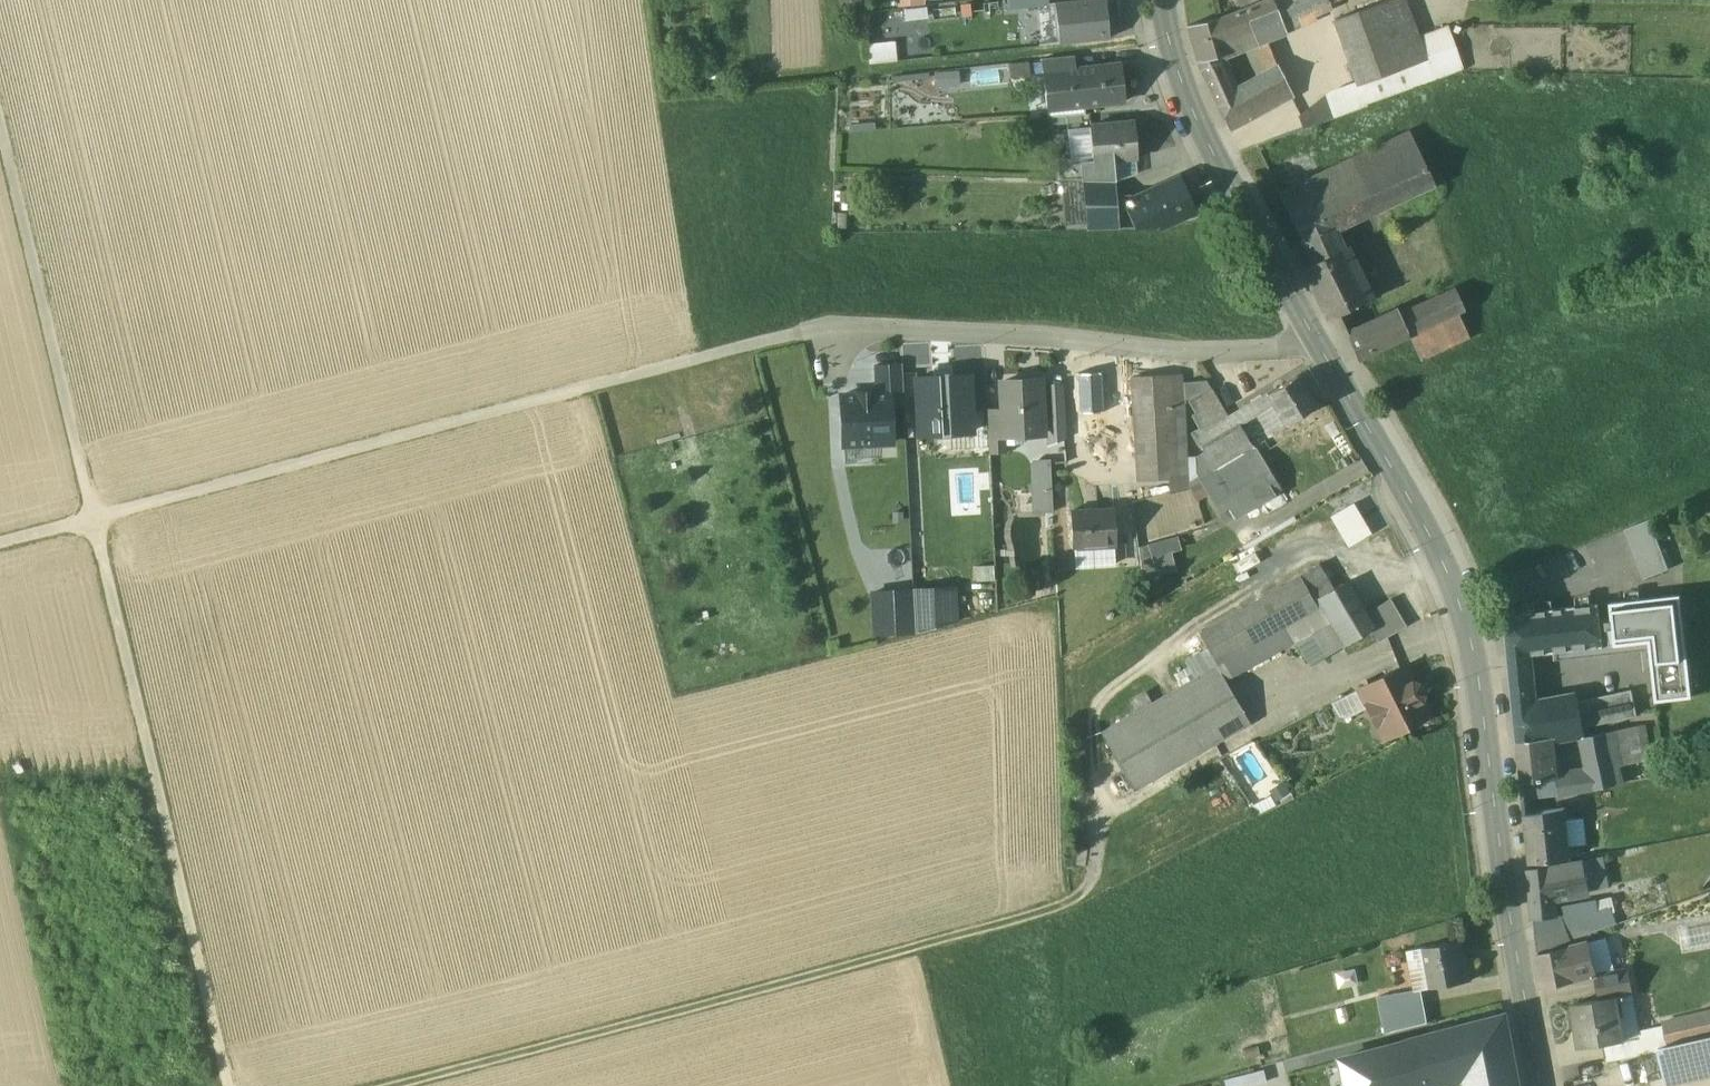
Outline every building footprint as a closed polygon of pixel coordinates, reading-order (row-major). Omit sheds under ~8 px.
[(1050,0),(1008,0),(1009,8),(1037,5),(1050,4),(1050,0)] [(1042,44),(1106,37),(1110,37),(1105,0),(1083,0),(1050,4),(1037,5),(1042,44)] [(1273,0),(1265,0),(1253,5),(1267,39),(1286,32),(1273,0)] [(1286,32),(1327,2),(1327,0),(1273,0),(1286,32)] [(1334,19),(1357,83),(1357,84),(1425,60),(1417,37),(1403,0),(1387,0),(1334,19)] [(1253,5),(1221,17),(1228,38),(1252,29),(1262,55),(1272,51),(1267,39),(1253,5)] [(1221,17),(1187,26),(1197,62),(1218,56),(1232,52),(1228,38),(1221,17)] [(1425,60),(1357,84),(1357,83),(1351,85),(1359,109),(1366,107),(1365,103),(1461,69),(1446,27),(1417,37),(1425,60)] [(870,41),(871,60),(899,59),(897,39),(870,41)] [(1235,93),(1216,103),(1229,129),(1293,95),(1279,69),(1272,51),(1262,55),(1270,75),(1235,93)] [(1072,56),(1042,59),(1044,73),(1073,70),(1072,56)] [(1218,56),(1197,62),(1216,103),(1235,93),(1218,56)] [(1121,64),(1079,68),(1079,69),(1082,98),(1083,105),(1125,101),(1121,64)] [(938,85),(963,83),(962,68),(937,70),(938,85)] [(1073,70),(1044,73),(1046,102),(1066,100),(1082,98),(1079,69),(1073,70)] [(1351,85),(1328,94),(1301,116),(1305,128),(1359,109),(1351,85)] [(1066,100),(1046,102),(1048,116),(1068,115),(1066,100)] [(1134,122),(1090,125),(1090,129),(1093,160),(1093,161),(1113,159),(1138,157),(1134,122)] [(1090,129),(1071,131),(1074,162),(1093,160),(1090,129)] [(1410,131),(1327,170),(1338,192),(1420,153),(1410,131)] [(1338,192),(1289,215),(1301,241),(1333,226),(1424,182),(1431,179),(1420,153),(1338,192)] [(1113,159),(1093,161),(1093,160),(1074,162),(1056,164),(1057,178),(1057,179),(1062,179),(1084,180),(1115,181),(1113,159)] [(1327,170),(1279,193),(1289,215),(1338,192),(1327,170)] [(1181,176),(1142,194),(1158,229),(1197,211),(1181,176)] [(1084,180),(1062,179),(1066,226),(1088,224),(1084,180)] [(1115,181),(1084,180),(1088,224),(1088,230),(1119,229),(1115,181)] [(1142,194),(1123,203),(1135,229),(1158,229),(1142,194)] [(1333,226),(1301,241),(1311,262),(1300,266),(1326,320),(1368,300),(1333,226)] [(1457,289),(1400,315),(1398,311),(1347,335),(1357,358),(1409,335),(1464,309),(1467,309),(1457,289)] [(1474,331),(1464,309),(1409,335),(1419,357),(1474,331)] [(900,364),(877,365),(877,393),(890,393),(891,404),(902,404),(900,364)] [(953,370),(954,376),(970,375),(972,408),(988,407),(986,369),(953,370)] [(1082,412),(1102,411),(1100,374),(1080,375),(1082,412)] [(1183,374),(1171,375),(1172,401),(1184,400),(1185,400),(1184,382),(1183,374)] [(954,376),(918,378),(921,436),(973,433),(972,408),(970,375),(954,376)] [(1171,375),(1133,377),(1139,480),(1177,478),(1172,401),(1171,375)] [(1316,406),(1298,375),(1252,403),(1270,433),(1316,406)] [(1041,379),(1002,381),(1003,411),(1004,434),(1006,434),(1043,432),(1041,379)] [(1207,380),(1184,382),(1185,400),(1185,402),(1190,400),(1211,387),(1207,380)] [(1211,387),(1190,400),(1198,413),(1194,415),(1202,428),(1194,432),(1202,445),(1239,423),(1234,414),(1228,417),(1211,387)] [(877,393),(842,396),(843,444),(892,442),(891,404),(890,393),(877,393)] [(1184,400),(1172,401),(1177,478),(1188,477),(1184,400)] [(1003,411),(987,412),(989,452),(1007,451),(1006,434),(1004,434),(1003,411)] [(1202,445),(1201,446),(1216,472),(1217,471),(1216,470),(1254,447),(1239,423),(1202,445)] [(1254,447),(1216,470),(1217,471),(1216,472),(1203,480),(1228,520),(1279,489),(1254,447)] [(1053,512),(1051,459),(1039,459),(1035,464),(1037,512),(1053,512)] [(1332,517),(1348,546),(1368,535),(1352,505),(1332,517)] [(1114,509),(1071,511),(1073,545),(1116,543),(1114,509)] [(1646,579),(1669,571),(1652,520),(1629,528),(1646,579)] [(1175,548),(1182,547),(1181,536),(1140,542),(1145,573),(1178,568),(1175,548)] [(1319,564),(1300,575),(1314,601),(1315,600),(1333,589),(1319,564)] [(1300,575),(1199,632),(1217,664),(1302,615),(1318,606),(1314,601),(1300,575)] [(1333,589),(1315,600),(1318,606),(1342,645),(1343,646),(1371,629),(1363,615),(1343,583),(1333,589)] [(912,587),(914,633),(959,623),(957,584),(912,587)] [(912,587),(870,588),(871,634),(914,633),(912,587)] [(1678,593),(1612,602),(1618,646),(1651,641),(1658,697),(1692,692),(1678,593)] [(1391,599),(1363,615),(1371,629),(1379,642),(1407,626),(1391,599)] [(1598,605),(1572,608),(1577,649),(1602,646),(1598,605)] [(1318,606),(1302,615),(1327,655),(1342,645),(1318,606)] [(1572,608),(1505,615),(1509,658),(1528,655),(1569,650),(1577,649),(1572,608)] [(1575,699),(1533,706),(1528,655),(1509,658),(1518,743),(1535,740),(1552,737),(1552,736),(1584,730),(1584,728),(1579,701),(1578,698),(1575,699)] [(1217,665),(1102,732),(1124,771),(1135,789),(1250,723),(1217,665)] [(1404,666),(1364,686),(1372,701),(1367,703),(1369,707),(1377,723),(1387,718),(1395,732),(1429,715),(1421,699),(1423,694),(1418,684),(1412,682),(1404,666)] [(1364,686),(1331,703),(1339,716),(1347,718),(1369,707),(1367,703),(1372,701),(1364,686)] [(1632,691),(1579,701),(1584,728),(1637,717),(1632,691)] [(1614,731),(1586,737),(1593,773),(1596,789),(1624,782),(1614,731)] [(1539,780),(1535,740),(1518,743),(1522,782),(1539,780)] [(1124,771),(1112,778),(1123,796),(1135,789),(1124,771)] [(1593,773),(1557,777),(1558,784),(1565,783),(1568,793),(1596,789),(1593,773)] [(1566,806),(1545,809),(1545,810),(1525,813),(1531,864),(1571,858),(1566,806)] [(1583,859),(1529,869),(1533,901),(1551,897),(1589,890),(1583,859)] [(1597,860),(1597,886),(1609,886),(1608,860),(1597,860)] [(1555,944),(1551,897),(1533,901),(1534,916),(1537,950),(1555,944)] [(1461,941),(1425,947),(1428,967),(1413,969),(1417,990),(1422,989),(1471,981),(1467,959),(1464,959),(1461,941)] [(1588,943),(1537,956),(1543,988),(1595,975),(1588,943)] [(1425,947),(1410,950),(1413,969),(1428,967),(1425,947)] [(1624,967),(1614,970),(1599,976),(1605,999),(1616,997),(1628,995),(1624,967)] [(1417,990),(1379,996),(1386,1033),(1428,1022),(1422,989),(1417,990)] [(1628,995),(1616,997),(1622,1034),(1639,1032),(1633,994),(1628,995)] [(1605,999),(1573,1004),(1581,1048),(1603,1044),(1623,1041),(1623,1040),(1622,1034),(1616,997),(1605,999)] [(1663,1023),(1667,1044),(1696,1037),(1709,1034),(1709,1012),(1663,1023)] [(1340,1061),(1347,1085),(1447,1085),(1467,1081),(1468,1085),(1518,1085),(1506,1017),(1340,1061)] [(1661,1048),(1669,1085),(1709,1075),(1709,1036),(1661,1048)] [(1623,1041),(1603,1044),(1605,1059),(1637,1051),(1634,1038),(1623,1040),(1623,1041)]
